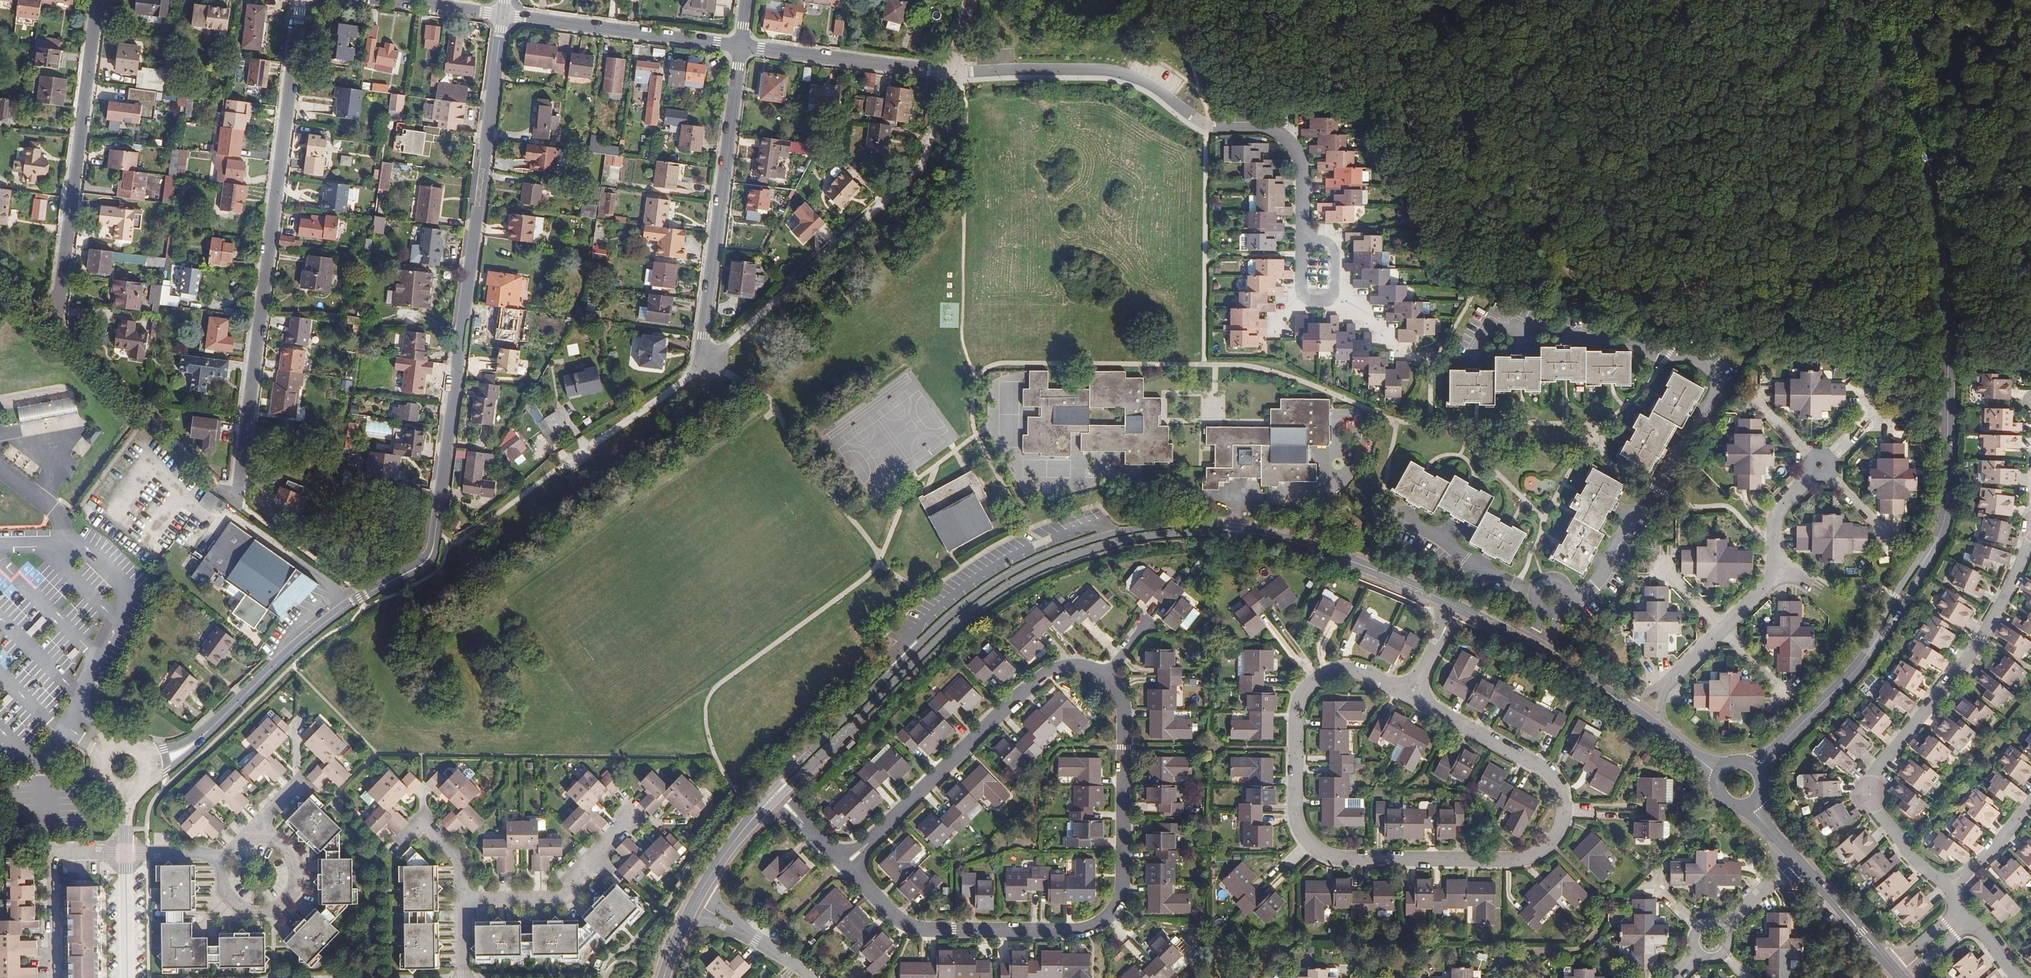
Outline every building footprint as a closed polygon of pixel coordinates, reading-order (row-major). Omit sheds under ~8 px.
[(73,5),(74,0),(19,0),(16,16),(39,20),(41,3),(52,5),(52,1),(73,5)] [(136,14),(151,16),(166,17),(169,0),(137,0),(136,14)] [(682,9),(714,13),(716,0),(683,0),(682,9)] [(767,0),(766,10),(781,12),(782,4),(782,3),(767,0)] [(896,0),(887,0),(882,19),(888,21),(886,28),(898,32),(907,3),(906,3),(896,0)] [(795,25),(801,26),(804,5),(797,3),(796,6),(785,4),(785,5),(782,4),(781,12),(766,10),(763,29),(782,32),(782,30),(794,32),(795,25)] [(230,10),(194,5),(192,26),(207,28),(207,29),(228,31),(230,10)] [(266,7),(248,5),(243,48),(261,50),(266,7)] [(842,36),(844,20),(835,19),(833,36),(842,36)] [(173,38),(175,25),(165,23),(164,36),(173,38)] [(359,26),(332,23),(330,34),(333,34),(330,58),(353,61),(354,48),(347,47),(348,36),(358,37),(359,26)] [(370,24),(368,37),(364,60),(372,62),(371,69),(393,73),(394,67),(397,68),(399,52),(394,50),(395,45),(386,43),(385,49),(380,48),(379,48),(375,47),(377,38),(379,26),(370,24)] [(782,32),(793,34),(793,37),(800,38),(801,26),(795,25),(794,32),(782,30),(782,32)] [(440,27),(427,26),(425,40),(429,40),(429,48),(438,49),(439,41),(440,27)] [(463,37),(450,36),(445,72),(473,76),(475,58),(460,56),(463,37)] [(59,70),(61,51),(62,40),(46,38),(45,49),(38,48),(35,66),(59,70)] [(527,43),(524,65),(555,69),(554,74),(564,75),(566,53),(557,52),(558,47),(527,43)] [(116,72),(136,74),(137,74),(138,71),(141,48),(119,45),(118,59),(117,60),(116,60),(115,61),(115,62),(115,63),(115,64),(115,65),(115,66),(115,67),(116,67),(117,68),(116,72)] [(595,57),(571,54),(568,75),(592,78),(595,57)] [(687,64),(700,66),(702,57),(688,55),(687,62),(687,64)] [(625,60),(607,58),(603,91),(621,94),(625,60)] [(267,88),(270,61),(251,59),(248,86),(267,88)] [(671,60),(671,62),(665,61),(664,65),(663,76),(662,80),(669,81),(668,85),(684,87),(684,85),(702,88),(703,83),(706,66),(700,66),(687,64),(687,62),(671,60)] [(662,80),(663,76),(652,75),(652,72),(659,73),(660,65),(637,62),(635,82),(650,84),(644,125),(656,126),(662,80)] [(664,65),(660,65),(659,73),(652,72),(652,75),(663,76),(664,65)] [(326,69),(314,67),(313,73),(325,75),(326,69)] [(134,87),(167,92),(170,71),(140,68),(140,71),(138,71),(137,74),(136,74),(134,87)] [(878,85),(875,71),(866,73),(869,86),(878,85)] [(788,76),(764,73),(761,100),(784,103),(788,76)] [(63,106),(66,79),(41,76),(38,103),(63,106)] [(331,78),(323,77),(322,84),(331,85),(331,78)] [(436,97),(436,99),(466,103),(468,87),(438,82),(438,83),(436,97)] [(373,92),(388,93),(389,86),(373,84),(373,92)] [(816,99),(815,104),(815,107),(838,110),(841,86),(831,85),(830,88),(823,86),(810,85),(809,98),(816,99)] [(363,90),(361,90),(336,87),(335,97),(338,97),(339,97),(338,105),(337,115),(359,117),(363,90)] [(912,91),(888,87),(884,119),(908,123),(912,91)] [(155,91),(136,89),(134,111),(131,110),(130,117),(153,120),(155,91)] [(178,105),(186,106),(187,95),(180,94),(178,105)] [(402,112),(405,95),(391,94),(389,110),(402,112)] [(191,117),(193,95),(187,95),(186,106),(184,117),(191,117)] [(867,97),(865,115),(881,117),(884,99),(867,97)] [(10,127),(11,121),(6,121),(8,107),(10,100),(0,98),(0,126),(10,127)] [(466,103),(436,99),(435,104),(425,103),(422,118),(433,119),(432,120),(439,121),(438,128),(456,130),(457,123),(463,124),(466,103)] [(247,115),(252,103),(246,102),(230,100),(227,100),(224,127),(243,130),(245,130),(247,115)] [(553,101),(541,100),(539,128),(535,128),(534,138),(549,139),(550,130),(558,131),(559,117),(552,116),(553,101)] [(689,112),(666,109),(664,123),(682,126),(679,149),(700,152),(703,128),(686,126),(689,112)] [(1329,148),(1329,168),(1334,168),(1334,176),(1327,176),(1326,193),(1334,193),(1334,191),(1337,191),(1336,200),(1333,200),(1318,200),(1318,209),(1325,210),(1328,210),(1328,221),(1354,222),(1354,204),(1362,204),(1363,185),(1363,182),(1362,165),(1354,164),(1355,149),(1347,148),(1347,132),(1338,132),(1339,117),(1314,116),(1314,127),(1311,127),(1302,127),(1302,135),(1317,135),(1317,132),(1320,132),(1320,144),(1317,144),(1310,144),(1310,151),(1326,152),(1326,148),(1329,148)] [(413,131),(414,124),(397,122),(393,151),(412,154),(415,131),(413,131)] [(891,126),(870,122),(866,151),(887,154),(891,126)] [(221,135),(222,127),(215,126),(214,134),(221,135)] [(242,142),(243,130),(224,127),(222,127),(221,135),(220,147),(211,145),(200,144),(199,152),(217,154),(221,155),(236,157),(237,157),(239,142),(242,142)] [(426,132),(415,131),(412,154),(423,156),(426,132)] [(321,136),(309,135),(303,174),(322,177),(327,141),(321,140),(321,136)] [(600,136),(591,135),(589,152),(606,155),(609,155),(610,146),(599,144),(600,136)] [(814,155),(820,145),(794,141),(781,140),(762,137),(759,159),(757,176),(758,176),(768,177),(775,178),(776,177),(785,179),(787,168),(777,167),(779,154),(779,150),(789,152),(814,155)] [(627,140),(620,139),(619,147),(619,156),(623,157),(628,157),(628,153),(625,153),(627,140)] [(1257,192),(1256,208),(1249,208),(1248,208),(1248,225),(1248,247),(1272,248),(1272,236),(1274,236),(1282,236),(1282,220),(1275,220),(1273,220),(1273,208),(1275,208),(1275,211),(1292,211),(1292,202),(1284,202),(1282,202),(1281,192),(1281,181),(1284,181),(1292,181),(1292,173),(1275,173),(1275,176),(1272,176),(1269,176),(1270,165),(1272,165),(1279,165),(1279,157),(1262,156),(1262,159),(1259,159),(1256,159),(1256,149),(1259,149),(1267,149),(1267,140),(1247,140),(1247,143),(1232,143),(1231,159),(1245,159),(1244,175),(1257,176),(1257,192)] [(547,147),(527,144),(525,155),(535,157),(533,170),(555,173),(558,148),(559,148),(560,143),(547,141),(547,147)] [(26,161),(15,160),(14,172),(24,173),(23,181),(35,182),(35,181),(41,182),(42,177),(44,177),(46,159),(47,155),(40,154),(41,150),(39,150),(40,144),(31,143),(29,149),(28,148),(26,161)] [(619,156),(619,147),(610,146),(609,155),(619,156)] [(177,176),(181,150),(173,148),(169,176),(170,176),(177,176)] [(112,149),(109,168),(125,170),(136,171),(138,152),(112,149)] [(185,178),(188,151),(181,150),(177,176),(185,178)] [(224,183),(242,185),(243,178),(244,178),(246,177),(246,173),(245,172),(244,172),(245,163),(236,161),(236,157),(221,155),(220,159),(228,160),(227,166),(225,166),(225,171),(227,171),(226,176),(219,175),(218,182),(224,183)] [(535,157),(525,155),(525,160),(531,161),(530,170),(533,170),(535,157)] [(623,157),(619,156),(609,155),(606,155),(604,165),(610,166),(622,167),(623,157)] [(676,190),(679,164),(657,161),(654,187),(676,190)] [(392,163),(382,162),(381,170),(380,180),(379,188),(378,193),(382,194),(383,190),(388,191),(392,163)] [(830,174),(834,178),(834,182),(832,185),(824,194),(840,208),(852,194),(855,194),(858,190),(858,187),(859,186),(837,167),(835,167),(831,171),(830,174)] [(373,179),(380,180),(381,170),(375,169),(373,179)] [(144,200),(148,173),(146,173),(136,171),(125,170),(123,181),(125,182),(124,189),(122,189),(119,188),(118,197),(144,200)] [(175,185),(177,177),(170,176),(167,197),(174,198),(174,194),(175,185)] [(349,185),(328,182),(326,194),(326,199),(325,199),(323,201),(322,210),(346,213),(349,185)] [(246,197),(247,186),(242,185),(224,183),(221,210),(242,213),(243,197),(246,197)] [(543,185),(524,183),(521,204),(540,206),(543,185)] [(185,186),(175,185),(174,194),(184,195),(185,186)] [(416,222),(438,225),(443,188),(421,185),(416,222)] [(600,188),(590,186),(589,197),(598,199),(600,188)] [(604,187),(603,187),(602,187),(598,218),(604,219),(605,214),(613,215),(616,195),(603,193),(604,187)] [(760,191),(750,190),(747,210),(746,220),(759,221),(761,213),(767,214),(768,211),(771,190),(761,189),(760,191)] [(11,191),(0,190),(0,224),(6,225),(11,191)] [(1256,208),(1257,192),(1249,192),(1249,208),(1256,208)] [(44,195),(39,194),(38,201),(43,202),(43,203),(58,206),(60,198),(45,195),(44,195)] [(387,195),(380,194),(378,214),(385,215),(387,195)] [(644,225),(668,228),(668,229),(669,221),(667,220),(670,201),(647,198),(644,225)] [(804,244),(827,223),(806,201),(794,212),(802,221),(792,231),(804,244)] [(171,204),(166,204),(164,204),(162,217),(170,218),(171,204)] [(581,217),(596,218),(597,206),(582,204),(581,217)] [(124,233),(123,241),(131,242),(133,230),(140,230),(143,213),(101,208),(98,238),(114,240),(115,232),(124,233)] [(510,230),(509,240),(532,243),(535,217),(512,214),(511,224),(510,230)] [(59,224),(60,217),(47,215),(46,223),(59,224)] [(326,217),(326,218),(313,216),(312,220),(301,219),(299,236),(336,241),(338,219),(326,217)] [(386,218),(375,217),(373,233),(383,234),(384,227),(385,227),(386,218)] [(680,249),(680,242),(685,242),(686,231),(685,230),(668,229),(668,228),(644,225),(642,239),(658,241),(656,256),(684,259),(685,250),(684,250),(680,249)] [(410,263),(439,266),(442,248),(440,248),(442,230),(423,227),(422,245),(413,244),(410,263)] [(1362,234),(1362,231),(1346,231),(1346,240),(1353,240),(1356,240),(1356,250),(1356,261),(1353,261),(1346,261),(1346,270),(1361,270),(1364,270),(1364,278),(1361,278),(1355,278),(1354,287),(1370,286),(1370,283),(1378,283),(1381,283),(1380,294),(1378,294),(1370,295),(1370,303),(1386,303),(1387,300),(1394,300),(1397,300),(1396,311),(1393,311),(1386,311),(1386,319),(1403,320),(1403,317),(1406,317),(1409,317),(1409,328),(1406,328),(1399,328),(1399,341),(1417,341),(1418,334),(1434,334),(1435,317),(1421,317),(1422,300),(1407,300),(1407,283),(1395,283),(1390,283),(1390,267),(1389,267),(1382,267),(1382,250),(1382,234),(1365,234),(1362,234)] [(114,240),(123,241),(124,233),(115,232),(114,240)] [(170,232),(166,258),(172,259),(175,232),(170,232)] [(601,235),(595,234),(593,251),(593,253),(606,255),(607,249),(600,248),(601,235)] [(281,236),(280,245),(294,246),(295,238),(281,236)] [(225,243),(225,238),(214,237),(210,264),(229,267),(230,262),(232,262),(234,253),(236,254),(236,250),(234,250),(235,244),(225,243)] [(780,244),(775,239),(768,246),(780,259),(787,251),(785,249),(780,244)] [(114,252),(91,249),(88,271),(110,274),(112,260),(157,266),(157,268),(165,269),(166,258),(114,252)] [(334,259),(309,256),(307,272),(303,271),(301,288),(330,291),(334,259)] [(1274,308),(1274,300),(1265,300),(1262,300),(1262,288),(1265,288),(1265,291),(1282,291),(1282,284),(1272,283),(1273,275),(1291,275),(1291,267),(1282,267),(1280,267),(1280,256),(1256,256),(1256,272),(1248,272),(1247,272),(1247,288),(1238,288),(1238,305),(1230,305),(1230,344),(1254,345),(1254,333),(1257,333),(1265,333),(1265,316),(1256,316),(1256,308),(1274,308)] [(1256,256),(1248,256),(1248,272),(1256,272),(1256,256)] [(234,268),(248,270),(248,262),(235,260),(234,268)] [(195,300),(201,263),(186,261),(181,298),(195,300)] [(757,264),(732,261),(728,293),(753,296),(754,289),(755,274),(757,264)] [(674,289),(677,265),(655,262),(654,271),(646,270),(644,284),(652,285),(652,286),(674,289)] [(603,265),(594,264),(593,276),(602,277),(603,265)] [(433,273),(398,269),(395,291),(388,291),(387,303),(394,304),(394,306),(429,309),(433,273)] [(493,307),(517,310),(521,283),(513,282),(514,276),(489,273),(488,283),(490,283),(487,306),(493,307)] [(755,274),(754,289),(762,290),(763,285),(764,283),(765,275),(755,274)] [(143,283),(114,280),(112,293),(117,293),(115,302),(140,304),(143,283)] [(160,305),(177,307),(178,298),(168,297),(169,290),(170,281),(163,280),(162,286),(160,305)] [(159,313),(160,305),(162,286),(152,284),(150,303),(154,304),(153,312),(159,313)] [(672,307),(673,297),(650,294),(648,310),(640,309),(639,319),(647,320),(647,321),(668,323),(670,307),(672,307)] [(139,311),(140,304),(115,302),(114,308),(139,311)] [(586,310),(595,311),(595,303),(587,302),(586,309),(586,310)] [(239,305),(238,312),(249,313),(250,307),(239,305)] [(505,309),(487,307),(486,313),(484,329),(503,330),(504,319),(505,309)] [(586,310),(586,309),(576,308),(575,317),(576,317),(585,318),(586,310)] [(585,318),(599,320),(600,312),(595,311),(586,310),(585,318)] [(1352,339),(1356,339),(1356,323),(1347,323),(1347,332),(1347,334),(1339,334),(1339,332),(1339,316),(1330,316),(1330,323),(1330,326),(1320,326),(1309,326),(1309,323),(1308,315),(1295,315),(1295,334),(1302,334),(1302,351),(1335,352),(1335,359),(1352,360),(1351,369),(1368,369),(1367,384),(1384,384),(1383,397),(1401,397),(1401,380),(1408,380),(1408,361),(1395,361),(1395,368),(1395,371),(1384,371),(1384,369),(1384,365),(1388,365),(1387,349),(1379,349),(1379,356),(1379,359),(1368,359),(1368,356),(1368,349),(1371,349),(1371,332),(1362,332),(1362,339),(1362,342),(1352,342),(1352,339)] [(286,343),(307,346),(311,319),(292,316),(290,332),(288,332),(286,343)] [(363,326),(364,318),(346,316),(345,323),(353,324),(361,326),(363,326)] [(225,351),(227,338),(230,320),(210,317),(205,352),(213,353),(214,350),(225,351)] [(119,333),(117,332),(114,347),(131,350),(130,358),(145,360),(146,351),(149,333),(135,331),(136,322),(120,320),(119,329),(120,330),(119,333)] [(402,358),(427,362),(429,352),(427,352),(423,352),(424,344),(426,333),(406,331),(404,348),(402,358)] [(548,345),(555,349),(556,350),(564,335),(556,331),(548,345)] [(664,360),(665,348),(666,338),(643,335),(642,345),(640,344),(638,356),(640,357),(639,366),(662,369),(664,360)] [(544,351),(551,355),(555,349),(548,345),(544,351)] [(393,357),(402,358),(404,348),(394,347),(393,357)] [(281,363),(280,370),(302,373),(305,351),(283,348),(281,358),(282,358),(282,363),(281,363)] [(519,351),(499,348),(496,372),(516,375),(519,351)] [(1571,385),(1585,386),(1596,387),(1596,391),(1601,391),(1601,388),(1611,389),(1611,385),(1616,386),(1616,389),(1616,392),(1622,392),(1622,389),(1631,389),(1633,358),(1587,356),(1587,351),(1541,349),(1541,359),(1495,357),(1495,370),(1449,368),(1448,400),(1457,400),(1457,404),(1463,404),(1464,402),(1474,403),(1474,399),(1479,399),(1479,403),(1479,405),(1484,405),(1484,402),(1494,402),(1494,392),(1494,388),(1510,389),(1520,390),(1521,386),(1525,386),(1525,390),(1524,394),(1540,394),(1540,384),(1541,380),(1549,380),(1549,384),(1556,384),(1557,381),(1566,382),(1567,378),(1571,379),(1571,382),(1571,385)] [(227,379),(229,361),(206,358),(183,355),(180,372),(194,374),(191,391),(206,393),(208,382),(209,376),(212,376),(227,379)] [(377,361),(369,360),(369,362),(368,374),(376,375),(377,361)] [(396,378),(417,381),(419,367),(397,364),(396,378)] [(602,390),(597,366),(584,369),(584,372),(563,376),(567,396),(580,393),(589,391),(589,393),(602,390)] [(1162,414),(1162,395),(1144,395),(1144,375),(1126,375),(1125,369),(1088,369),(1088,386),(1048,386),(1047,369),(1028,369),(1027,387),(1022,387),(1022,406),(1037,406),(1041,406),(1041,416),(1037,416),(1027,416),(1026,434),(1022,435),(1021,453),(1039,454),(1039,457),(1069,457),(1070,436),(1070,432),(1080,432),(1080,436),(1080,451),(1124,451),(1125,466),(1156,466),(1156,461),(1174,462),(1173,442),(1169,442),(1169,424),(1163,424),(1158,424),(1158,414),(1162,414)] [(1789,404),(1799,404),(1799,409),(1799,418),(1819,418),(1820,409),(1820,404),(1830,404),(1844,404),(1845,388),(1839,388),(1839,384),(1830,384),(1820,384),(1820,379),(1820,370),(1800,369),(1800,379),(1800,384),(1789,384),(1775,384),(1774,404),(1789,404)] [(354,380),(355,372),(347,371),(345,379),(354,380)] [(1655,397),(1652,403),(1655,405),(1651,412),(1648,410),(1644,417),(1639,415),(1635,421),(1632,419),(1629,425),(1632,427),(1636,429),(1634,432),(1630,430),(1626,440),(1623,439),(1620,445),(1623,447),(1620,454),(1647,470),(1654,456),(1656,457),(1663,445),(1662,444),(1672,424),(1679,428),(1701,387),(1673,372),(1669,380),(1665,378),(1662,384),(1664,385),(1659,394),(1662,396),(1660,400),(1657,399),(1655,397)] [(1988,373),(1976,372),(1975,393),(1985,393),(1985,398),(2009,398),(2009,379),(1995,379),(1995,373),(1988,373)] [(484,384),(495,385),(496,375),(485,374),(484,384)] [(288,385),(289,377),(275,376),(275,382),(270,414),(296,418),(300,386),(299,386),(288,385)] [(301,378),(289,377),(288,385),(299,386),(301,378)] [(415,394),(417,381),(396,378),(394,391),(415,394)] [(352,387),(352,381),(342,380),(342,388),(349,389),(349,387),(352,387)] [(481,391),(499,393),(499,386),(495,385),(484,384),(482,383),(481,391)] [(498,395),(499,393),(481,391),(480,397),(477,397),(475,397),(474,410),(476,410),(475,424),(492,426),(495,400),(487,399),(488,393),(498,395)] [(76,396),(18,406),(21,421),(79,412),(76,396)] [(1280,486),(1280,481),(1317,480),(1317,462),(1309,462),(1309,444),(1330,444),(1329,429),(1329,423),(1328,417),(1328,409),(1327,401),(1281,398),(1281,407),(1270,407),(1270,416),(1274,416),(1274,426),(1270,426),(1206,426),(1206,428),(1206,434),(1206,444),(1214,444),(1214,467),(1206,467),(1206,481),(1203,481),(1203,490),(1219,490),(1219,481),(1230,481),(1230,477),(1261,477),(1261,486),(1280,486)] [(526,404),(531,413),(537,409),(531,400),(526,404)] [(416,421),(418,405),(408,404),(408,407),(399,406),(399,408),(396,408),(393,408),(393,415),(395,415),(398,415),(398,419),(416,421)] [(351,405),(350,414),(358,415),(360,406),(351,405)] [(396,408),(396,407),(389,406),(387,417),(395,418),(395,415),(393,415),(393,408),(396,408)] [(2003,407),(1984,407),(1984,420),(1988,420),(1988,428),(2020,429),(2020,422),(2010,422),(2010,414),(2007,414),(2007,409),(2003,410),(2003,407)] [(545,419),(559,441),(570,433),(556,412),(545,419)] [(222,421),(194,417),(191,437),(198,438),(203,439),(202,452),(214,454),(216,440),(219,441),(222,421)] [(1759,463),(1764,463),(1773,463),(1773,443),(1764,443),(1760,443),(1760,433),(1760,418),(1739,418),(1739,433),(1739,442),(1734,442),(1725,442),(1725,463),(1734,463),(1739,463),(1738,472),(1738,487),(1758,487),(1759,472),(1759,463)] [(552,446),(559,441),(545,419),(544,419),(537,424),(552,446)] [(356,424),(349,423),(345,448),(353,449),(354,436),(356,424)] [(102,431),(95,426),(86,439),(93,444),(102,431)] [(404,445),(406,429),(394,428),(391,444),(404,445)] [(511,428),(501,445),(502,447),(507,455),(512,462),(522,455),(520,453),(526,448),(516,436),(517,436),(511,428)] [(399,456),(420,458),(421,451),(422,451),(425,432),(406,429),(404,445),(391,444),(390,454),(399,456)] [(293,434),(286,433),(284,446),(292,447),(293,434)] [(2019,434),(1983,433),(1983,446),(1985,445),(1985,453),(2003,453),(2003,447),(2019,447),(2019,434)] [(1882,466),(1877,466),(1868,466),(1868,477),(1867,486),(1877,487),(1882,487),(1882,497),(1881,512),(1891,512),(1902,512),(1902,497),(1902,487),(1906,487),(1915,487),(1915,478),(1915,466),(1907,466),(1902,466),(1902,456),(1902,442),(1897,442),(1893,442),(1882,442),(1882,456),(1882,466)] [(463,458),(467,459),(468,451),(456,450),(451,488),(459,489),(463,458)] [(493,498),(495,482),(481,480),(484,459),(483,459),(484,453),(468,451),(467,459),(463,492),(482,495),(481,496),(493,498)] [(396,478),(399,456),(390,454),(372,452),(369,475),(396,478)] [(2002,460),(1981,458),(1981,472),(1984,473),(1984,481),(2016,482),(2016,468),(2001,467),(2002,460)] [(1450,473),(1446,481),(1433,474),(1431,477),(1419,469),(1420,466),(1407,460),(1388,498),(1403,505),(1401,508),(1414,515),(1415,513),(1429,521),(1433,513),(1446,520),(1445,522),(1459,529),(1460,527),(1473,535),(1465,551),(1478,557),(1478,559),(1491,567),(1492,564),(1503,570),(1522,531),(1509,524),(1508,526),(1494,519),(1495,516),(1482,510),(1490,495),(1477,488),(1476,490),(1463,482),(1464,480),(1450,473)] [(1620,482),(1592,467),(1588,476),(1584,474),(1582,479),(1583,480),(1578,490),(1581,491),(1579,495),(1576,494),(1572,491),(1566,504),(1572,508),(1576,510),(1572,516),(1569,523),(1566,522),(1563,528),(1564,529),(1560,539),(1563,540),(1562,544),(1558,542),(1555,541),(1553,547),(1556,548),(1552,557),(1580,572),(1601,532),(1595,529),(1604,509),(1608,511),(1615,497),(1613,496),(1620,482)] [(340,479),(355,481),(356,471),(342,469),(340,479)] [(920,496),(920,503),(946,553),(992,529),(978,503),(987,498),(971,469),(922,497),(921,495),(920,496)] [(280,487),(276,498),(284,501),(283,503),(287,505),(288,502),(304,508),(308,498),(301,495),(305,487),(288,480),(285,489),(280,487)] [(1999,488),(1980,485),(1978,505),(1987,506),(1987,511),(2010,514),(2012,495),(1999,493),(1999,488)] [(218,514),(227,503),(209,489),(201,500),(218,514)] [(364,498),(374,499),(374,492),(365,491),(364,498)] [(339,509),(348,512),(350,506),(342,503),(339,509)] [(1867,546),(1867,536),(1867,525),(1852,525),(1842,525),(1842,521),(1842,511),(1831,511),(1822,511),(1822,520),(1822,526),(1812,526),(1797,526),(1797,536),(1797,546),(1813,546),(1822,546),(1822,551),(1822,560),(1831,560),(1842,560),(1842,551),(1842,546),(1851,546),(1867,546)] [(2016,544),(2017,541),(2017,537),(2008,535),(2009,528),(2006,527),(2006,523),(2002,522),(2002,520),(1984,517),(1982,530),(1986,531),(1985,539),(2016,544)] [(321,581),(231,521),(191,576),(204,585),(208,580),(210,581),(216,573),(245,594),(233,610),(256,625),(268,610),(283,621),(321,581)] [(1386,522),(1379,527),(1384,535),(1391,529),(1386,522)] [(298,538),(305,542),(309,537),(302,533),(298,538)] [(1707,552),(1697,552),(1682,552),(1682,571),(1697,571),(1706,571),(1706,576),(1706,585),(1726,585),(1726,576),(1727,572),(1736,572),(1751,572),(1751,551),(1736,552),(1726,552),(1726,547),(1726,537),(1707,537),(1707,546),(1707,552)] [(1976,542),(1972,554),(1973,554),(1971,561),(1988,566),(1991,560),(2007,564),(2010,553),(1976,542)] [(1973,554),(1972,554),(1965,551),(1963,558),(1971,561),(1973,554)] [(1156,597),(1163,601),(1165,599),(1176,585),(1168,579),(1166,581),(1164,580),(1146,567),(1147,566),(1143,562),(1137,564),(1125,579),(1126,585),(1146,601),(1152,593),(1154,591),(1159,594),(1156,597)] [(1973,571),(1955,563),(1949,574),(1954,577),(1951,584),(1979,597),(1982,590),(1973,586),(1976,579),(1974,578),(1976,574),(1972,572),(1973,571)] [(1261,604),(1264,608),(1271,603),(1268,599),(1272,597),(1274,600),(1280,607),(1296,594),(1278,572),(1259,588),(1256,584),(1250,589),(1261,604)] [(2020,586),(2030,593),(2030,578),(2027,576),(2020,586)] [(1183,590),(1176,585),(1165,599),(1171,604),(1169,607),(1161,616),(1176,627),(1193,606),(1179,595),(1183,590)] [(1680,611),(1666,611),(1666,586),(1646,586),(1646,610),(1633,610),(1632,631),(1645,631),(1645,656),(1666,656),(1666,631),(1680,631),(1680,611)] [(1964,597),(1947,587),(1937,604),(1944,610),(1942,612),(1963,625),(1972,610),(1961,602),(1964,597)] [(1264,622),(1258,613),(1254,609),(1261,604),(1250,589),(1242,595),(1246,601),(1232,611),(1250,634),(1264,622)] [(1075,619),(1077,621),(1083,615),(1086,612),(1089,615),(1096,622),(1107,611),(1087,591),(1073,605),(1069,602),(1064,607),(1075,619)] [(1333,612),(1345,619),(1354,601),(1341,594),(1337,601),(1322,593),(1308,618),(1325,627),(1331,616),(1333,612)] [(1064,607),(1056,599),(1044,611),(1038,606),(1032,612),(1045,626),(1049,621),(1052,624),(1061,633),(1075,619),(1064,607)] [(1165,599),(1163,601),(1169,607),(1171,604),(1165,599)] [(1780,670),(1790,670),(1801,670),(1800,645),(1814,645),(1814,625),(1801,625),(1801,600),(1780,600),(1780,625),(1766,624),(1766,635),(1766,645),(1780,645),(1780,670)] [(1258,613),(1264,608),(1261,604),(1254,609),(1258,613)] [(1360,641),(1378,651),(1392,627),(1369,615),(1371,611),(1362,606),(1352,626),(1364,633),(1360,641)] [(1041,634),(1047,628),(1045,626),(1032,612),(1026,619),(1029,622),(1011,640),(1030,659),(1045,644),(1038,638),(1035,635),(1038,632),(1041,634)] [(1343,623),(1345,619),(1333,612),(1331,616),(1343,623)] [(1944,622),(1928,612),(1918,629),(1926,634),(1924,637),(1944,650),(1954,633),(1942,625),(1944,622)] [(2029,614),(2025,621),(2017,616),(2013,621),(2030,633),(2030,616),(2029,614)] [(2003,621),(1996,631),(2010,640),(2006,646),(2021,656),(2025,650),(2026,651),(2030,644),(2030,640),(2003,621)] [(217,627),(199,652),(216,665),(235,640),(217,627)] [(1392,627),(1378,651),(1395,660),(1401,649),(1403,645),(1410,650),(1419,633),(1411,629),(1407,635),(1392,627)] [(1949,657),(1917,638),(1911,649),(1912,650),(1909,656),(1924,665),(1928,659),(1943,668),(1949,657)] [(1160,674),(1178,674),(1178,664),(1172,664),(1172,646),(1145,647),(1145,665),(1156,665),(1160,665),(1160,674)] [(970,665),(984,679),(992,671),(995,673),(1003,681),(1017,668),(996,648),(984,660),(979,656),(970,665)] [(1236,674),(1238,674),(1244,674),(1244,648),(1236,649),(1236,674)] [(1258,683),(1262,682),(1263,674),(1258,674),(1258,669),(1263,669),(1272,669),(1272,648),(1244,648),(1244,674),(1238,674),(1238,682),(1258,683)] [(1443,684),(1469,698),(1479,678),(1470,673),(1479,657),(1462,648),(1456,660),(1459,661),(1457,665),(1454,663),(1443,684)] [(2026,670),(2012,658),(2011,659),(2008,657),(2005,661),(2002,658),(1997,664),(1990,658),(1985,664),(2011,683),(2015,678),(2019,680),(2026,670)] [(1918,668),(1901,658),(1894,670),(1897,672),(1894,678),(1921,695),(1924,688),(1917,683),(1920,677),(1917,675),(1919,672),(1917,670),(1918,668)] [(179,708),(198,681),(179,666),(172,676),(174,678),(162,695),(179,708)] [(2012,691),(1983,668),(1976,677),(1988,687),(1984,693),(1998,704),(2003,698),(2004,699),(2010,693),(2012,691)] [(1718,679),(1718,684),(1709,684),(1695,684),(1694,705),(1709,705),(1719,705),(1719,710),(1720,719),(1739,719),(1739,710),(1739,704),(1749,705),(1764,705),(1764,684),(1749,684),(1738,684),(1738,679),(1738,669),(1718,670),(1718,679)] [(992,671),(984,679),(986,682),(995,673),(992,671)] [(1172,708),(1174,708),(1175,683),(1179,683),(1178,674),(1160,674),(1156,673),(1156,681),(1160,682),(1160,688),(1156,688),(1149,688),(1149,693),(1146,693),(1146,707),(1149,707),(1172,708)] [(1498,698),(1508,681),(1499,676),(1496,683),(1481,675),(1479,678),(1469,698),(1468,700),(1482,709),(1488,698),(1490,694),(1498,698)] [(953,714),(959,709),(956,706),(959,703),(962,705),(969,711),(983,697),(963,678),(946,695),(941,691),(935,696),(944,705),(947,708),(953,714)] [(1886,679),(1884,681),(1879,689),(1881,691),(1876,696),(1891,706),(1896,700),(1909,710),(1914,704),(1917,700),(1886,679)] [(1522,727),(1535,702),(1513,689),(1515,685),(1508,681),(1498,698),(1496,702),(1503,706),(1506,702),(1510,704),(1507,709),(1503,717),(1522,727)] [(1272,708),(1274,708),(1274,691),(1262,691),(1258,691),(1258,683),(1238,682),(1238,691),(1246,692),(1245,708),(1249,708),(1272,708)] [(1040,711),(1057,727),(1064,721),(1076,733),(1089,721),(1059,691),(1040,710),(1040,711)] [(1995,709),(1979,697),(1974,702),(1963,693),(1953,705),(1978,725),(1984,718),(1986,720),(1995,709)] [(1488,698),(1496,702),(1498,698),(1490,694),(1488,698)] [(944,705),(935,696),(929,703),(934,707),(922,719),(936,734),(937,735),(950,722),(941,714),(939,711),(944,705)] [(1885,711),(1871,698),(1861,710),(1864,713),(1860,718),(1884,739),(1889,733),(1882,727),(1886,721),(1884,718),(1887,715),(1884,713),(1885,711)] [(1324,728),(1349,728),(1349,727),(1347,726),(1348,719),(1367,719),(1367,700),(1353,700),(1353,703),(1347,703),(1347,700),(1324,700),(1324,728)] [(1557,713),(1535,702),(1522,727),(1540,737),(1545,728),(1557,734),(1568,713),(1559,709),(1557,713)] [(939,711),(941,714),(947,708),(944,705),(939,711)] [(1172,716),(1172,708),(1149,707),(1149,734),(1189,734),(1190,717),(1172,716)] [(1041,747),(1058,729),(1057,727),(1040,711),(1040,710),(1038,708),(1023,723),(1029,729),(1032,732),(1028,737),(1025,733),(1020,738),(1021,739),(1023,742),(1037,755),(1043,750),(1043,749),(1041,747)] [(1272,736),(1272,708),(1249,708),(1248,718),(1229,718),(1229,735),(1243,736),(1244,732),(1249,733),(1249,736),(1272,736)] [(1408,721),(1410,718),(1393,710),(1387,720),(1386,724),(1378,720),(1369,737),(1378,742),(1381,735),(1396,743),(1398,740),(1408,721)] [(268,724),(263,720),(256,728),(257,729),(254,732),(253,731),(250,733),(244,739),(252,747),(258,752),(242,769),(254,780),(259,775),(262,771),(265,773),(275,782),(280,776),(287,769),(275,758),(273,759),(270,755),(268,754),(272,749),(274,751),(277,748),(279,745),(277,744),(280,740),(282,742),(288,736),(284,732),(290,726),(288,723),(278,713),(268,724)] [(1976,730),(1961,718),(1957,722),(1947,714),(1934,728),(1954,743),(1956,740),(1963,745),(1976,730)] [(1863,727),(1849,715),(1835,730),(1842,737),(1839,740),(1858,755),(1870,741),(1860,731),(1863,727)] [(1594,747),(1599,737),(1598,736),(1583,728),(1587,722),(1587,721),(1579,717),(1571,733),(1578,737),(1576,741),(1570,752),(1587,761),(1594,747)] [(924,748),(937,735),(936,734),(922,719),(909,732),(904,727),(898,734),(909,745),(915,739),(924,748)] [(321,758),(323,760),(320,762),(318,762),(307,774),(320,787),(329,777),(331,774),(336,778),(341,783),(351,773),(334,756),(344,746),(338,741),(339,739),(334,734),(336,733),(328,726),(325,730),(320,725),(314,720),(303,733),(308,739),(305,743),(310,748),(312,746),(316,749),(314,751),(318,755),(320,753),(323,755),(321,758)] [(325,730),(328,726),(323,721),(320,725),(325,730)] [(1433,734),(1408,721),(1398,740),(1406,746),(1398,762),(1414,771),(1420,758),(1418,756),(1420,752),(1422,754),(1433,734)] [(1583,728),(1598,736),(1602,730),(1587,722),(1583,728)] [(1349,753),(1349,728),(1324,728),(1321,728),(1321,748),(1330,748),(1335,748),(1335,753),(1330,753),(1331,761),(1354,762),(1354,753),(1349,753)] [(334,734),(339,739),(343,735),(338,731),(336,733),(334,734)] [(1829,737),(1825,733),(1817,741),(1816,740),(1811,746),(1812,749),(1817,754),(1822,749),(1820,747),(1829,737)] [(1030,763),(1037,755),(1023,742),(1017,747),(1014,744),(1006,736),(992,749),(1012,769),(1024,758),(1030,763)] [(1952,748),(1937,737),(1936,738),(1933,736),(1927,743),(1924,741),(1922,743),(1915,737),(1911,743),(1936,763),(1941,756),(1944,759),(1952,748)] [(1848,770),(1857,761),(1829,737),(1820,747),(1822,749),(1817,754),(1831,765),(1836,760),(1848,770)] [(1021,739),(1020,738),(1014,744),(1017,747),(1023,742),(1021,739)] [(2027,755),(2012,743),(2000,760),(2008,766),(2005,770),(2024,783),(2030,774),(2030,765),(2024,760),(2027,755)] [(1463,746),(1457,757),(1455,761),(1444,755),(1435,772),(1448,779),(1451,772),(1466,780),(1479,755),(1463,746)] [(878,780),(881,784),(887,778),(884,775),(887,773),(890,775),(896,781),(911,767),(892,747),(874,764),(871,761),(864,767),(878,780)] [(1587,761),(1584,766),(1591,770),(1593,767),(1597,769),(1595,773),(1590,784),(1608,794),(1622,769),(1599,757),(1602,751),(1594,747),(1587,761)] [(1455,761),(1457,757),(1446,751),(1444,755),(1455,761)] [(1151,782),(1173,783),(1173,772),(1192,772),(1191,754),(1151,754),(1151,782)] [(1249,783),(1271,784),(1272,755),(1249,755),(1249,759),(1244,759),(1244,755),(1229,755),(1229,773),(1248,773),(1249,783)] [(1080,784),(1102,784),(1102,757),(1061,756),(1061,774),(1080,774),(1080,784)] [(1941,774),(1927,762),(1923,767),(1912,758),(1901,772),(1919,787),(1922,784),(1929,789),(1941,774)] [(1505,807),(1515,786),(1508,782),(1506,786),(1502,783),(1504,780),(1508,770),(1490,760),(1477,786),(1499,798),(1496,802),(1505,807)] [(1354,770),(1354,762),(1331,761),(1330,770),(1335,770),(1335,775),(1330,775),(1320,775),(1320,796),(1324,796),(1347,796),(1349,796),(1349,770),(1354,770)] [(981,766),(962,785),(977,800),(978,801),(985,794),(998,807),(1010,795),(981,766)] [(850,790),(871,811),(884,798),(876,789),(873,786),(878,780),(864,767),(858,773),(863,778),(850,790)] [(385,823),(387,825),(395,832),(397,834),(408,822),(391,805),(393,803),(391,801),(394,799),(395,801),(401,795),(399,794),(401,791),(403,793),(406,790),(411,794),(424,781),(412,770),(403,779),(392,768),(379,780),(380,782),(377,785),(374,782),(372,784),(366,790),(380,805),(365,821),(376,832),(381,826),(385,823)] [(442,793),(446,795),(448,793),(451,796),(449,799),(451,800),(453,803),(454,800),(457,803),(455,805),(457,807),(454,809),(453,808),(441,820),(453,831),(461,823),(463,821),(468,824),(474,830),(485,820),(467,802),(482,787),(477,782),(474,786),(470,782),(472,780),(459,768),(449,779),(438,768),(426,781),(440,795),(442,793)] [(215,838),(220,832),(226,826),(214,814),(212,816),(208,812),(215,804),(222,797),(239,813),(244,807),(250,800),(240,791),(238,789),(242,784),(246,779),(237,770),(236,771),(235,769),(219,786),(213,780),(207,774),(205,772),(199,778),(201,780),(196,785),(193,789),(191,787),(190,788),(184,795),(192,803),(194,804),(198,808),(186,821),(184,826),(193,836),(199,830),(202,827),(205,829),(215,838)] [(695,784),(692,786),(688,782),(690,780),(689,779),(691,777),(683,770),(668,786),(650,770),(639,781),(646,786),(650,790),(647,793),(638,803),(651,815),(665,801),(665,799),(667,797),(671,800),(672,798),(675,801),(673,802),(677,806),(679,804),(681,806),(679,808),(687,815),(691,812),(696,817),(709,804),(704,799),(698,794),(701,790),(695,784)] [(2026,793),(2027,792),(1997,770),(1989,780),(1991,781),(1986,787),(2000,798),(2005,792),(2018,802),(2026,793)] [(591,805),(594,801),(596,803),(598,801),(601,798),(599,796),(601,794),(603,796),(606,793),(608,795),(621,781),(610,771),(601,781),(593,773),(589,777),(585,774),(578,781),(580,783),(575,788),(573,787),(568,793),(580,804),(563,821),(574,832),(580,826),(583,822),(586,825),(596,834),(608,822),(596,810),(595,811),(591,808),(593,806),(591,805)] [(1824,772),(1804,772),(1805,786),(1807,786),(1808,794),(1839,793),(1839,778),(1824,778),(1824,772)] [(1652,811),(1671,811),(1671,802),(1666,802),(1666,776),(1637,776),(1637,797),(1648,797),(1652,797),(1652,802),(1648,802),(1647,811),(1652,811)] [(193,789),(196,785),(201,780),(199,778),(197,777),(192,782),(188,787),(190,788),(191,787),(193,789)] [(379,780),(375,777),(370,782),(372,784),(374,782),(377,785),(380,782),(379,780)] [(695,784),(696,782),(691,777),(689,779),(690,780),(688,782),(692,786),(695,784)] [(578,781),(577,779),(572,785),(573,787),(575,788),(580,783),(578,781)] [(1926,802),(1899,779),(1891,788),(1904,798),(1899,804),(1913,815),(1918,809),(1919,810),(1926,802)] [(876,789),(881,784),(878,780),(873,786),(876,789)] [(1175,799),(1175,783),(1173,783),(1151,782),(1148,782),(1147,800),(1160,800),(1164,801),(1164,809),(1183,809),(1183,800),(1175,799)] [(962,785),(960,783),(947,796),(955,804),(958,807),(952,812),(966,826),(973,820),(968,815),(980,803),(978,801),(977,800),(962,785)] [(1257,801),(1262,801),(1274,801),(1274,784),(1271,784),(1249,783),(1246,783),(1246,801),(1238,801),(1238,810),(1257,810),(1257,801)] [(1105,805),(1105,784),(1102,784),(1080,784),(1077,784),(1077,810),(1072,810),(1072,819),(1076,819),(1094,819),(1095,811),(1090,811),(1090,804),(1095,804),(1105,805)] [(1540,799),(1515,786),(1505,807),(1513,811),(1505,827),(1521,836),(1528,823),(1525,822),(1527,818),(1530,819),(1540,799)] [(1993,797),(1978,786),(1966,802),(1973,808),(1971,811),(1990,825),(2001,810),(1990,801),(1993,797)] [(707,795),(701,790),(698,794),(704,799),(707,795)] [(856,826),(871,811),(850,790),(832,807),(829,804),(822,810),(838,826),(845,820),(842,818),(846,815),(848,817),(856,826)] [(354,886),(354,856),(342,856),(342,832),(340,830),(344,826),(322,806),(313,798),(316,794),(313,792),(308,796),(307,796),(286,819),(320,852),(325,846),(328,849),(328,856),(319,856),(318,904),(328,904),(327,907),(322,913),(316,907),(284,941),(312,967),(315,963),(312,960),(319,951),(340,929),(332,922),(349,904),(360,904),(360,898),(354,898),(354,886)] [(325,802),(316,794),(313,798),(322,806),(325,802)] [(1347,796),(1324,796),(1323,823),(1346,823),(1346,820),(1352,821),(1352,823),(1365,824),(1365,805),(1347,804),(1347,796)] [(1403,833),(1404,806),(1386,806),(1386,798),(1376,798),(1376,817),(1385,817),(1385,821),(1385,833),(1403,833)] [(1437,825),(1438,834),(1456,835),(1456,823),(1456,818),(1465,818),(1465,799),(1455,799),(1455,806),(1438,806),(1437,825)] [(1429,806),(1404,806),(1403,833),(1424,834),(1424,824),(1424,820),(1430,820),(1430,824),(1437,825),(1438,806),(1437,801),(1429,801),(1429,806)] [(1833,803),(1817,813),(1824,825),(1829,822),(1832,828),(1859,812),(1856,805),(1847,810),(1843,804),(1840,806),(1838,802),(1834,804),(1833,803)] [(955,804),(950,810),(952,812),(958,807),(955,804)] [(952,812),(950,810),(944,816),(946,818),(943,821),(941,819),(934,812),(923,823),(942,843),(957,829),(960,832),(966,826),(952,812)] [(1262,819),(1262,810),(1257,810),(1238,810),(1238,819),(1243,819),(1243,844),(1272,845),(1272,824),(1262,824),(1257,824),(1257,819),(1262,819)] [(1671,821),(1671,811),(1652,811),(1652,819),(1647,819),(1635,819),(1634,837),(1663,838),(1663,821),(1671,821)] [(1706,811),(1700,818),(1706,823),(1712,816),(1706,811)] [(1976,849),(1979,847),(1981,844),(1974,838),(1978,832),(1976,830),(1978,827),(1975,824),(1976,823),(1961,812),(1953,822),(1956,825),(1952,830),(1976,849)] [(516,871),(515,852),(514,852),(514,848),(518,848),(518,845),(522,844),(521,848),(523,848),(523,822),(518,822),(518,819),(516,819),(508,819),(508,839),(485,840),(485,855),(492,855),(499,855),(499,858),(499,871),(516,871)] [(540,830),(539,819),(531,819),(529,819),(529,821),(523,822),(523,848),(526,847),(526,844),(531,844),(531,848),(534,848),(534,853),(532,853),(533,871),(550,871),(549,858),(549,853),(557,853),(564,853),(564,839),(539,839),(539,830),(540,830)] [(1105,837),(1105,819),(1094,819),(1076,819),(1076,836),(1068,836),(1068,845),(1087,845),(1087,837),(1091,837),(1105,837)] [(1671,838),(1671,821),(1663,821),(1663,838),(1671,838)] [(1193,849),(1193,831),(1186,830),(1186,822),(1166,822),(1166,830),(1161,830),(1149,830),(1149,848),(1158,849),(1159,849),(1183,849),(1184,849),(1193,849)] [(1852,833),(1837,845),(1851,860),(1857,854),(1860,857),(1878,842),(1865,827),(1855,836),(1852,833)] [(1596,868),(1593,870),(1603,880),(1615,868),(1602,853),(1609,846),(1593,829),(1574,849),(1589,866),(1591,864),(1596,868)] [(1950,851),(1962,860),(1966,857),(1970,851),(1942,829),(1940,832),(1934,839),(1936,840),(1931,846),(1945,857),(1950,851)] [(651,868),(659,875),(664,869),(663,866),(666,863),(668,865),(685,847),(669,832),(665,838),(660,834),(654,841),(656,843),(653,846),(651,844),(647,848),(650,850),(647,852),(645,850),(642,853),(638,849),(640,848),(627,836),(616,847),(624,856),(627,859),(624,863),(618,869),(629,879),(645,862),(651,868)] [(880,863),(900,883),(916,867),(910,860),(922,847),(909,834),(880,863)] [(2029,838),(2015,850),(2030,867),(2030,840),(2029,838)] [(1698,847),(1697,862),(1673,862),(1672,883),(1697,884),(1697,897),(1717,898),(1717,884),(1743,885),(1742,863),(1717,862),(1717,848),(1698,847)] [(1178,883),(1179,883),(1178,859),(1183,858),(1184,849),(1183,849),(1159,849),(1158,849),(1158,856),(1163,856),(1162,861),(1158,861),(1150,861),(1149,883),(1150,883),(1153,883),(1176,883),(1178,883)] [(1900,858),(1895,852),(1888,858),(1883,852),(1881,855),(1878,851),(1874,854),(1873,853),(1859,865),(1868,876),(1871,873),(1877,878),(1900,858)] [(796,854),(787,863),(784,865),(776,857),(763,869),(768,875),(772,878),(773,880),(778,876),(789,886),(810,867),(796,854)] [(784,865),(787,863),(778,855),(776,857),(784,865)] [(36,967),(20,967),(20,955),(35,955),(35,940),(20,940),(20,935),(22,935),(22,928),(38,928),(37,920),(34,920),(34,906),(25,906),(25,900),(34,900),(33,885),(25,885),(25,879),(33,880),(33,865),(24,864),(23,857),(5,856),(5,872),(8,872),(9,878),(5,878),(6,887),(9,887),(9,892),(5,892),(6,913),(9,913),(9,920),(0,920),(0,977),(36,977),(36,967)] [(1067,875),(1066,898),(1096,899),(1096,857),(1078,857),(1078,874),(1067,875)] [(2030,874),(2017,860),(2016,861),(2014,858),(2010,862),(2008,859),(2003,864),(1996,857),(1991,862),(2013,885),(2018,879),(2021,882),(2030,874)] [(1256,896),(1259,893),(1253,887),(1250,890),(1247,886),(1249,883),(1257,876),(1241,861),(1222,880),(1240,899),(1237,903),(1243,908),(1256,896)] [(1559,863),(1540,883),(1556,900),(1563,893),(1577,905),(1589,893),(1580,883),(1578,885),(1574,882),(1576,880),(1559,863)] [(179,910),(187,910),(198,909),(199,864),(176,864),(165,864),(165,869),(165,881),(165,910),(171,910),(179,910)] [(401,870),(407,869),(407,881),(407,910),(412,910),(412,921),(407,921),(407,952),(407,964),(402,964),(402,967),(441,967),(440,921),(428,921),(428,910),(440,910),(440,864),(402,864),(401,870)] [(900,883),(898,884),(911,897),(920,889),(922,886),(928,892),(942,879),(935,871),(931,876),(919,864),(916,867),(900,883)] [(1050,865),(1041,866),(1040,886),(1049,885),(1049,888),(1049,901),(1066,901),(1066,898),(1067,875),(1067,873),(1051,873),(1050,865)] [(1040,886),(1041,866),(1032,866),(1032,871),(1007,871),(1007,898),(1028,899),(1029,889),(1029,886),(1033,886),(1040,886)] [(646,873),(656,883),(661,877),(659,875),(651,868),(646,873)] [(976,891),(976,894),(976,906),(996,907),(995,878),(978,878),(978,871),(964,871),(964,890),(976,891)] [(1893,874),(1891,872),(1878,885),(1887,895),(1890,892),(1895,898),(1918,877),(1913,871),(1906,877),(1901,872),(1899,874),(1896,871),(1893,874)] [(69,885),(60,886),(61,977),(100,977),(99,882),(92,882),(92,877),(75,878),(75,882),(69,882),(69,885)] [(1352,913),(1360,913),(1360,894),(1352,893),(1353,889),(1353,878),(1334,877),(1334,880),(1334,903),(1334,905),(1352,906),(1352,913)] [(1434,887),(1433,878),(1415,877),(1415,889),(1415,894),(1405,893),(1405,912),(1415,913),(1416,905),(1433,906),(1434,887)] [(1468,881),(1468,879),(1447,878),(1447,887),(1447,891),(1442,892),(1442,888),(1434,887),(1433,906),(1433,910),(1442,910),(1443,905),(1468,906),(1468,903),(1468,881)] [(2005,890),(2006,889),(2003,887),(2002,889),(1996,882),(1989,887),(1980,878),(1968,889),(1978,899),(1982,896),(1986,900),(1992,906),(1988,911),(1999,922),(2008,912),(2011,915),(2020,906),(2005,890)] [(1334,903),(1334,880),(1307,880),(1307,921),(1325,922),(1325,903),(1334,903)] [(1369,890),(1360,890),(1360,894),(1360,913),(1369,913),(1369,908),(1394,908),(1394,880),(1374,880),(1373,890),(1373,894),(1369,894),(1369,890)] [(1540,883),(1537,880),(1524,895),(1531,902),(1534,905),(1530,909),(1527,906),(1521,912),(1537,929),(1544,922),(1541,919),(1557,902),(1556,900),(1540,883)] [(1495,881),(1468,881),(1468,903),(1477,903),(1477,923),(1496,923),(1496,910),(1492,910),(1492,904),(1495,904),(1495,881)] [(628,917),(634,911),(638,914),(643,909),(615,882),(582,916),(588,922),(584,926),(579,926),(579,918),(533,919),(533,932),(522,932),(522,919),(474,920),(475,959),(481,959),(481,955),(493,954),(523,953),(523,948),(533,948),(533,953),(564,952),(576,952),(576,957),(580,957),(579,946),(583,947),(598,931),(607,939),(628,917)] [(1176,892),(1176,883),(1153,883),(1152,910),(1195,910),(1195,893),(1176,892)] [(922,886),(920,889),(926,895),(928,892),(922,886)] [(838,923),(854,907),(835,888),(805,917),(818,929),(831,916),(838,923)] [(1909,897),(1905,892),(1891,905),(1904,921),(1912,914),(1915,918),(1933,902),(1920,888),(1909,897)] [(1256,896),(1243,908),(1244,909),(1248,913),(1249,915),(1254,910),(1267,923),(1287,903),(1274,890),(1265,898),(1262,902),(1256,896)] [(1265,898),(1259,893),(1256,896),(1262,902),(1265,898)] [(1560,897),(1557,904),(1566,907),(1569,901),(1560,897)] [(1656,945),(1669,945),(1669,933),(1669,923),(1656,923),(1656,898),(1636,898),(1635,923),(1621,922),(1620,944),(1634,944),(1634,969),(1656,970),(1656,945)] [(850,946),(856,953),(860,949),(872,937),(873,936),(867,930),(864,933),(861,930),(864,927),(871,919),(856,905),(854,907),(838,923),(836,925),(852,943),(850,946)] [(188,921),(187,910),(179,910),(171,910),(172,921),(179,921),(188,921)] [(632,921),(638,914),(634,911),(628,917),(632,921)] [(1755,956),(1768,957),(1768,977),(1790,977),(1790,957),(1803,958),(1803,937),(1790,936),(1790,912),(1769,912),(1768,936),(1755,936),(1755,956)] [(172,921),(166,921),(166,972),(173,972),(173,967),(183,967),(213,967),(213,961),(212,944),(212,935),(196,936),(196,920),(188,921),(179,921),(172,921)] [(893,942),(880,929),(873,936),(872,937),(860,949),(872,962),(868,966),(874,972),(888,958),(882,952),(885,950),(893,942)] [(222,944),(222,961),(222,967),(254,967),(265,967),(268,967),(268,932),(222,932),(222,944)] [(1157,963),(1170,977),(1176,970),(1171,965),(1183,953),(1163,933),(1150,945),(1159,954),(1162,957),(1157,963)] [(212,944),(213,961),(222,961),(222,944),(212,944)] [(1992,962),(1982,949),(1975,955),(1969,947),(1953,961),(1959,969),(1955,972),(1961,977),(1972,977),(1992,962)] [(955,977),(956,950),(938,949),(938,962),(938,965),(930,964),(930,977),(939,977),(955,977)] [(955,977),(959,977),(990,977),(990,960),(982,960),(982,963),(977,963),(977,960),(977,950),(956,950),(955,977)] [(1028,963),(1028,950),(1010,950),(1009,963),(1009,966),(1001,965),(1001,977),(1028,977),(1028,963)] [(1063,975),(1063,952),(1063,951),(1043,950),(1043,959),(1043,963),(1038,963),(1028,963),(1028,977),(1062,977),(1063,975)] [(312,960),(315,963),(323,954),(319,951),(312,960)] [(738,974),(740,975),(751,963),(738,951),(730,960),(728,962),(723,958),(717,953),(706,964),(720,977),(734,977),(738,974)] [(1063,975),(1073,976),(1073,977),(1091,977),(1091,953),(1063,952),(1063,975)] [(1162,957),(1159,954),(1154,960),(1155,961),(1157,963),(1162,957)] [(1170,977),(1157,963),(1155,961),(1152,964),(1154,966),(1151,969),(1149,967),(1141,960),(1127,974),(1131,977),(1169,977),(1170,977)] [(930,964),(930,962),(902,962),(902,977),(930,977),(930,964)] [(2003,975),(1996,966),(1994,964),(1977,977),(1999,977),(2003,975)] [(1473,965),(1452,965),(1451,977),(1473,977),(1473,965)] [(1318,966),(1308,966),(1307,975),(1307,977),(1328,977),(1328,976),(1328,966),(1318,966)] [(1596,976),(1595,967),(1575,967),(1575,976),(1574,977),(1596,977),(1596,976)]
